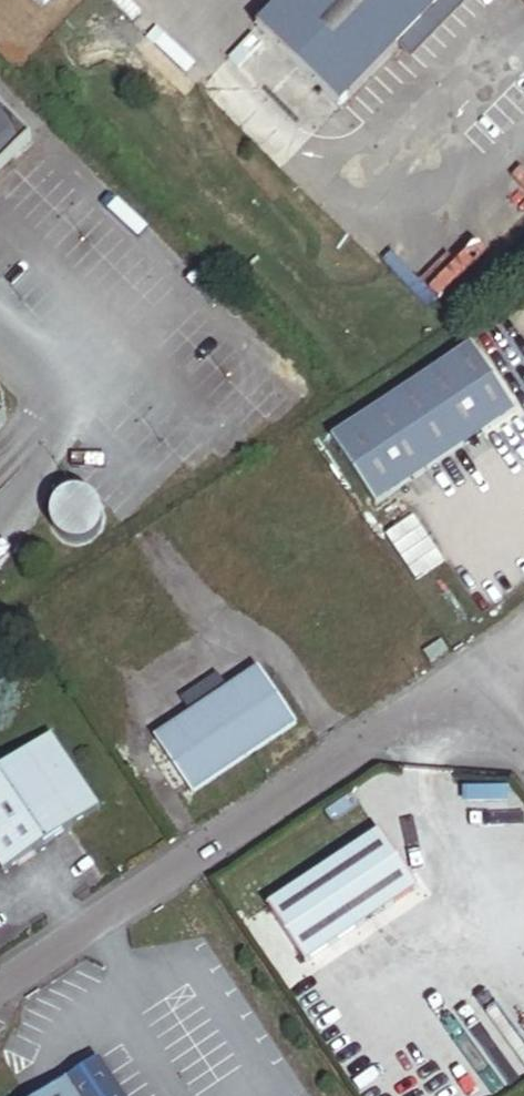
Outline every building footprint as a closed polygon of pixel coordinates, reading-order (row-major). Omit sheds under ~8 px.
[(256,39),(339,114),(448,0),(293,0),(256,39)] [(0,111),(0,162),(25,136),(0,111)] [(329,427),(374,496),(510,402),(465,334),(329,427)] [(60,536),(67,540),(75,541),(83,540),(90,537),(96,531),(100,524),(101,516),(99,508),(96,501),(90,495),(82,492),(74,491),(66,493),(58,498),(53,505),(51,513),(51,522),(55,530),(60,536)] [(288,721),(249,661),(144,730),(182,791),(288,721)] [(93,795),(47,725),(0,756),(0,858),(93,795)] [(296,953),(410,878),(372,821),(259,898),(296,953)] [(73,1095),(119,1095),(90,1052),(58,1073),(73,1095)] [(58,1073),(24,1095),(73,1095),(58,1073)]
